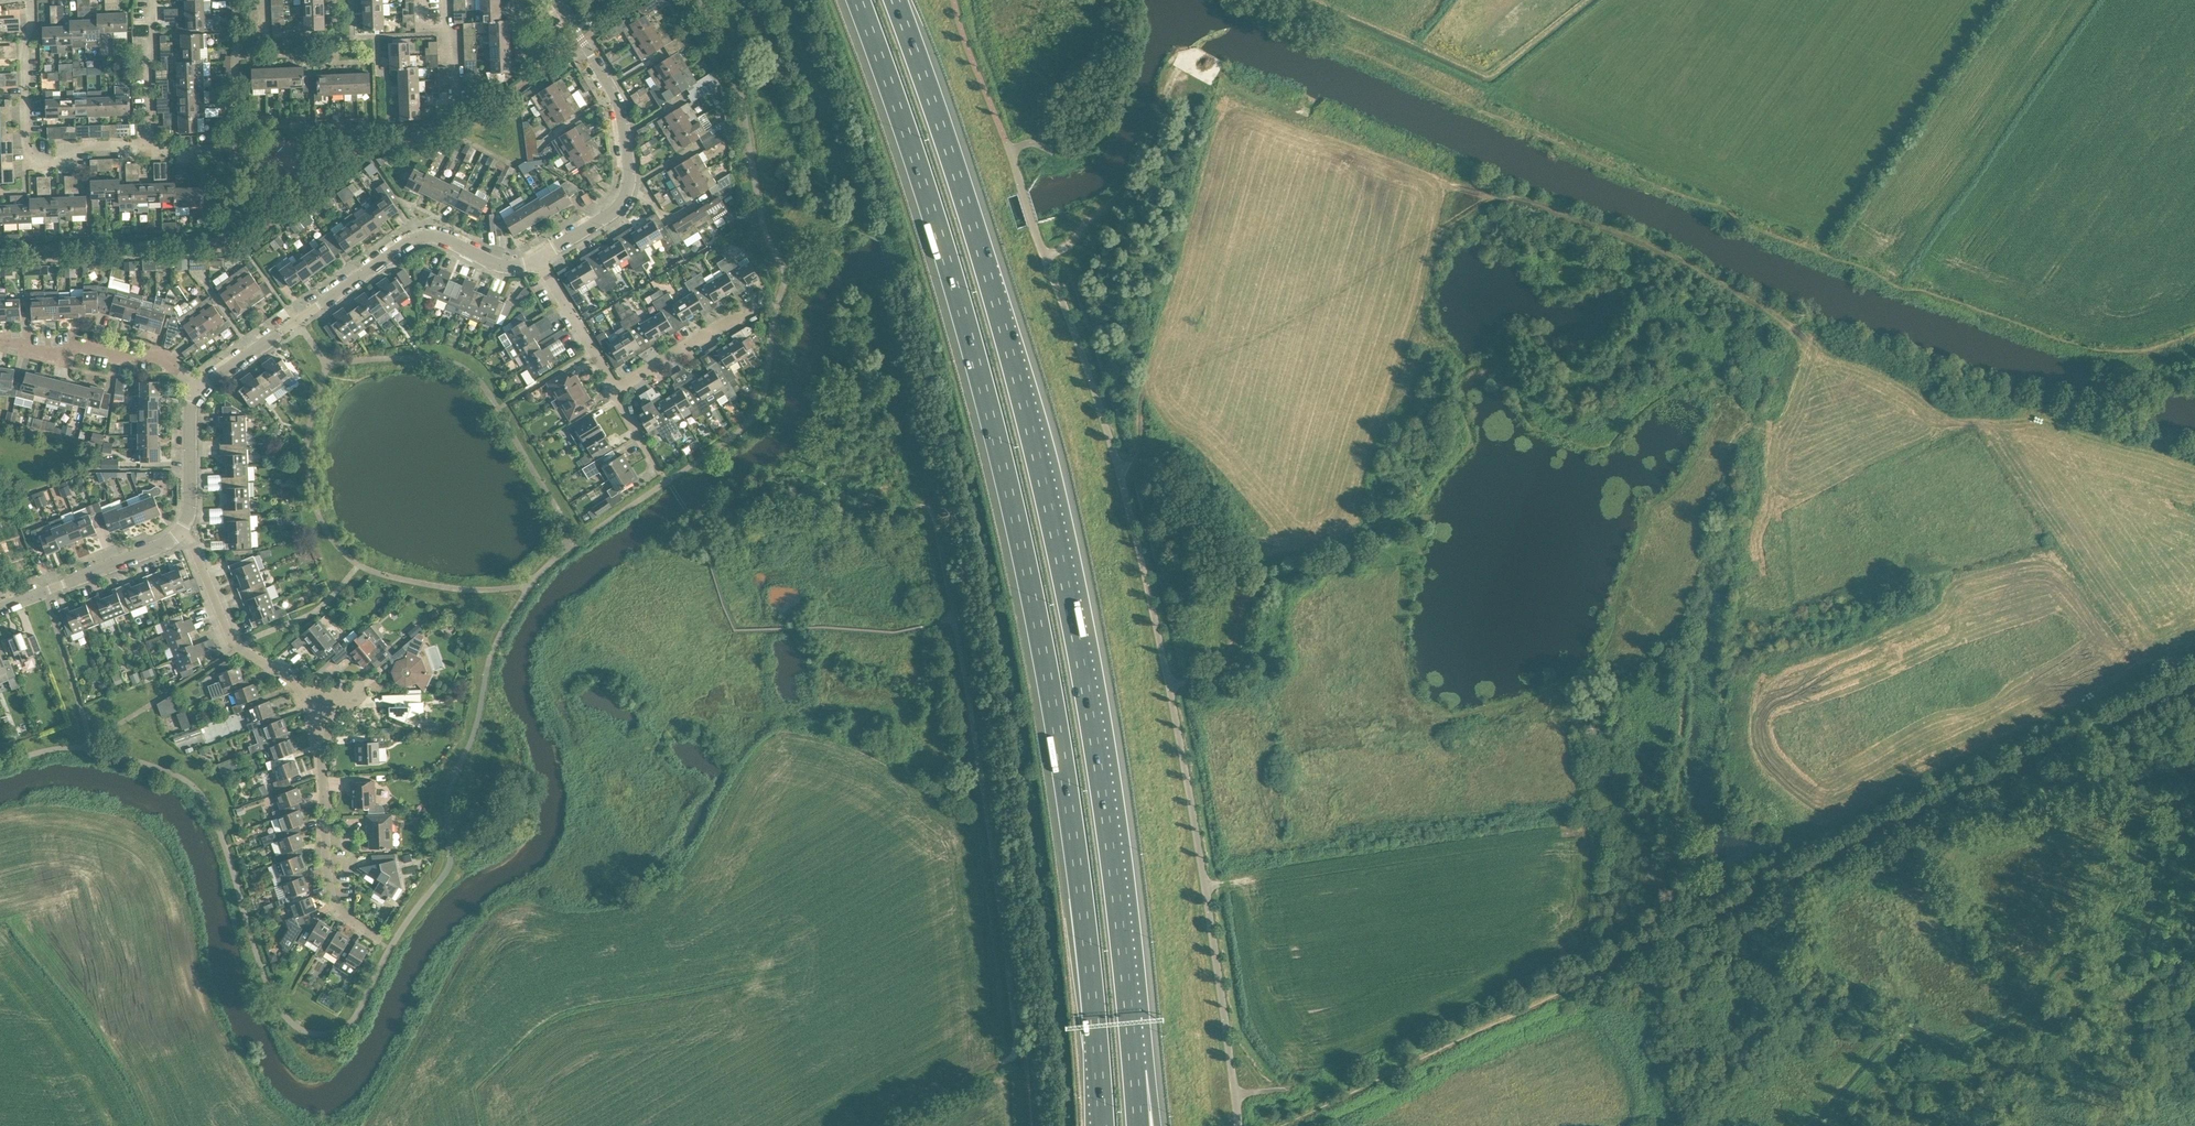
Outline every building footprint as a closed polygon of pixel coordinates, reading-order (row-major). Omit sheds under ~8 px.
[(211,14),(211,0),(210,0),(185,1),(186,15),(211,14)] [(463,4),(463,0),(454,0),(454,11),(466,10),(466,4),(463,4)] [(501,9),(501,0),(480,0),(481,9),(501,9)] [(665,2),(664,0),(652,0),(638,10),(642,17),(637,19),(647,35),(663,26),(654,10),(665,2)] [(363,16),(384,16),(383,3),(363,4),(363,16)] [(304,17),(324,16),(324,4),(304,5),(304,17)] [(502,21),(501,21),(501,9),(481,9),(481,22),(489,22),(502,21)] [(99,32),(113,32),(112,13),(98,14),(98,19),(99,32)] [(113,32),(116,31),(127,31),(126,13),(112,13),(113,32)] [(206,28),(206,27),(212,27),(211,14),(186,15),(177,15),(177,18),(178,21),(179,29),(206,28)] [(324,16),(304,17),(305,30),(325,29),(324,16)] [(384,29),(384,18),(384,16),(363,16),(364,30),(384,29)] [(463,23),(464,29),(472,28),(472,22),(463,23),(463,17),(454,17),(455,23),(463,23)] [(100,38),(99,32),(98,19),(85,20),(86,38),(100,38)] [(637,19),(633,22),(632,21),(624,19),(601,37),(605,44),(624,32),(632,45),(647,35),(637,19)] [(73,39),(86,38),(85,20),(71,20),(71,26),(72,26),(72,39),(73,39)] [(490,34),(510,33),(509,21),(501,21),(502,21),(489,22),(490,34)] [(53,53),(59,52),(58,26),(43,27),(44,45),(53,45),(53,53)] [(73,44),(73,39),(72,39),(72,26),(71,26),(58,26),(59,52),(66,52),(66,45),(73,44)] [(674,40),(672,41),(663,26),(647,35),(656,51),(664,46),(667,51),(682,42),(678,36),(674,39),(674,40)] [(490,47),(510,46),(510,33),(490,34),(490,47)] [(182,49),(207,48),(206,34),(200,34),(181,35),(182,49)] [(473,47),(473,42),(476,42),(476,35),(464,35),(464,47),(473,47)] [(641,60),(656,51),(647,35),(632,45),(641,60)] [(438,54),(438,48),(438,41),(429,42),(429,47),(426,48),(426,55),(438,54)] [(410,55),(410,54),(409,42),(389,43),(390,56),(410,55)] [(678,51),(680,50),(681,51),(686,48),(682,42),(667,51),(670,56),(663,61),(672,77),(688,67),(678,51)] [(491,59),(511,59),(510,46),(490,47),(491,59)] [(476,53),(473,53),(473,47),(464,47),(465,60),(477,60),(476,53)] [(201,62),(200,48),(207,48),(182,49),(182,62),(182,63),(195,63),(195,62),(201,62)] [(608,59),(614,55),(611,51),(605,54),(608,59)] [(439,67),(438,61),(438,54),(426,55),(427,62),(430,61),(430,67),(439,67)] [(410,68),(410,67),(410,55),(390,56),(390,70),(398,69),(398,68),(410,68)] [(608,59),(611,63),(617,60),(614,55),(608,59)] [(491,59),(491,70),(487,72),(487,71),(486,72),(491,86),(506,80),(505,80),(505,72),(512,72),(511,59),(491,59)] [(474,73),(474,67),(477,67),(477,60),(465,60),(465,74),(474,73)] [(657,86),(672,77),(663,61),(647,70),(657,86)] [(195,63),(182,63),(182,62),(177,62),(178,77),(204,76),(204,63),(195,63)] [(279,88),(291,87),(290,67),(278,68),(279,88)] [(303,91),(309,91),(308,75),(304,76),(303,67),(290,67),(291,87),(303,87),(303,91)] [(399,81),(419,80),(419,67),(410,67),(410,68),(398,68),(398,69),(399,81)] [(672,77),(681,92),(697,82),(688,67),(672,77)] [(254,95),(266,94),(265,68),(252,69),(253,89),(254,95)] [(272,88),(279,88),(278,68),(265,68),(266,94),(267,94),(267,93),(272,93),(272,88)] [(703,86),(716,78),(715,70),(699,80),(703,86)] [(64,80),(73,79),(72,71),(64,72),(64,80)] [(352,100),(357,99),(356,73),(343,74),(344,94),(352,94),(352,100)] [(358,99),(357,94),(370,93),(369,73),(356,73),(357,99),(358,99)] [(319,95),(332,95),(331,74),(318,75),(319,95)] [(332,95),(344,94),(343,74),(331,74),(332,95)] [(178,91),(196,90),(205,90),(204,76),(178,77),(178,91)] [(660,105),(681,92),(672,77),(657,86),(651,90),(660,105)] [(556,103),(572,94),(562,78),(547,87),(556,103)] [(583,86),(588,84),(584,78),(580,81),(583,86)] [(717,87),(716,78),(703,86),(699,89),(703,95),(705,94),(717,87)] [(399,94),(420,93),(419,80),(399,81),(399,94)] [(586,92),(591,89),(588,84),(583,86),(586,92)] [(540,113),(556,103),(547,87),(531,97),(540,113)] [(633,100),(639,97),(647,92),(644,87),(636,92),(631,95),(633,100)] [(76,117),(75,91),(74,91),(74,90),(68,90),(68,99),(61,99),(62,117),(76,117)] [(102,97),(101,97),(101,90),(88,91),(89,116),(102,116),(102,97)] [(179,105),(197,104),(196,90),(178,91),(179,105)] [(62,117),(61,99),(60,91),(46,92),(47,118),(62,117)] [(76,117),(89,116),(88,91),(75,91),(76,117)] [(449,104),(448,97),(448,92),(439,92),(440,98),(436,98),(437,105),(449,104)] [(400,106),(420,105),(420,93),(399,94),(400,106)] [(556,103),(566,119),(581,109),(572,94),(556,103)] [(115,97),(116,115),(131,115),(130,96),(115,97)] [(102,116),(116,115),(115,97),(102,97),(102,116)] [(639,97),(633,100),(636,105),(642,101),(639,97)] [(682,127),(698,117),(688,102),(672,112),(682,127)] [(550,128),(566,119),(556,103),(540,113),(550,128)] [(179,118),(198,118),(197,104),(179,105),(179,118)] [(421,119),(421,108),(420,105),(400,106),(400,119),(421,119)] [(667,136),(682,127),(672,112),(657,121),(667,136)] [(293,122),(306,122),(305,114),(292,114),(293,122)] [(180,133),(198,132),(205,132),(204,117),(198,118),(179,118),(180,133)] [(712,137),(722,131),(718,126),(707,132),(698,117),(682,127),(691,143),(699,138),(702,143),(712,137)] [(577,147),(592,138),(582,122),(567,131),(577,147)] [(535,133),(530,134),(529,127),(524,128),(525,142),(536,140),(535,133)] [(676,152),(691,143),(682,127),(667,136),(676,152)] [(561,157),(577,147),(567,131),(551,141),(561,157)] [(726,138),(722,131),(712,137),(702,143),(707,151),(726,138)] [(577,147),(586,163),(601,153),(592,138),(577,147)] [(467,154),(471,146),(466,144),(462,152),(467,154)] [(429,148),(421,149),(422,154),(434,160),(439,150),(438,146),(429,148)] [(468,162),(475,148),(471,146),(467,154),(464,160),(468,162)] [(533,154),(538,153),(537,147),(526,148),(528,161),(524,162),(525,166),(534,165),(533,160),(533,154)] [(570,172),(586,163),(577,147),(561,157),(570,172)] [(479,159),(482,152),(478,150),(474,157),(479,159)] [(692,178),(708,168),(698,153),(682,162),(692,178)] [(376,159),(381,166),(384,164),(385,157),(385,156),(377,158),(376,159)] [(490,166),(494,158),(490,156),(486,164),(490,166)] [(506,164),(499,160),(494,158),(490,166),(494,169),(496,166),(503,170),(506,164)] [(367,172),(374,166),(372,162),(364,168),(367,172)] [(677,187),(692,178),(682,162),(667,172),(677,187)] [(514,168),(510,166),(506,164),(503,170),(496,185),(500,187),(503,183),(506,185),(514,168)] [(589,168),(598,183),(604,179),(595,165),(589,168)] [(414,169),(413,170),(410,168),(405,170),(402,175),(403,180),(407,182),(404,188),(409,191),(410,189),(417,192),(427,173),(426,175),(414,169)] [(592,186),(598,183),(589,168),(584,172),(592,186)] [(692,178),(701,194),(717,184),(708,168),(692,178)] [(722,188),(731,182),(730,172),(717,180),(722,188)] [(430,196),(439,179),(427,173),(417,192),(422,195),(423,192),(430,196)] [(442,202),(456,175),(452,183),(451,182),(450,185),(439,179),(430,196),(442,202)] [(468,181),(463,179),(456,175),(442,202),(447,205),(448,202),(455,206),(468,181)] [(686,203),(701,194),(692,178),(677,187),(686,203)] [(119,185),(120,185),(120,179),(105,180),(106,198),(107,206),(120,205),(120,204),(119,204),(119,198),(120,198),(119,185)] [(99,199),(106,198),(105,180),(91,180),(92,199),(93,199),(93,207),(99,206),(99,199)] [(572,203),(568,196),(581,189),(566,180),(561,184),(562,186),(550,193),(560,210),(572,203)] [(478,189),(475,195),(464,189),(468,181),(455,206),(467,212),(478,189)] [(395,205),(400,202),(385,182),(376,188),(383,198),(377,202),(388,218),(399,210),(395,205)] [(729,212),(721,199),(733,191),(731,182),(722,188),(712,194),(715,199),(704,206),(714,222),(729,212)] [(148,202),(161,202),(160,183),(146,184),(147,209),(149,209),(148,202)] [(175,188),(176,188),(175,183),(160,183),(161,202),(175,201),(175,188)] [(354,193),(358,190),(352,183),(348,186),(354,193)] [(121,210),(134,210),(133,184),(120,185),(119,185),(120,198),(119,198),(119,204),(120,204),(120,205),(121,205),(121,210)] [(139,209),(147,209),(146,184),(133,184),(134,210),(135,209),(134,203),(139,203),(139,209)] [(496,195),(500,187),(496,185),(492,193),(496,195)] [(350,196),(354,193),(348,186),(345,189),(350,196)] [(188,188),(189,206),(204,206),(204,205),(203,187),(188,188)] [(176,207),(189,206),(188,188),(176,188),(175,188),(175,201),(176,201),(176,207)] [(479,218),(488,201),(490,196),(478,189),(467,212),(479,218)] [(657,199),(663,196),(660,191),(654,194),(657,199)] [(554,214),(560,210),(550,193),(540,200),(539,197),(538,198),(551,218),(555,216),(554,214)] [(73,215),(87,214),(86,196),(72,197),(73,215)] [(331,207),(335,204),(329,196),(325,199),(331,207)] [(663,196),(657,199),(660,204),(666,200),(663,196)] [(51,216),(59,216),(58,197),(45,198),(46,223),(51,223),(51,216)] [(59,216),(73,215),(72,197),(58,197),(59,216)] [(33,223),(46,223),(45,198),(30,198),(31,204),(32,217),(33,222),(33,223)] [(550,219),(551,218),(538,198),(526,205),(537,221),(544,217),(545,219),(549,217),(550,219)] [(327,210),(331,207),(325,199),(321,202),(327,210)] [(381,223),(388,218),(377,202),(366,210),(379,228),(383,225),(381,223)] [(4,223),(18,223),(17,204),(3,205),(4,223)] [(18,223),(33,222),(32,217),(31,204),(17,204),(18,223)] [(526,228),(537,221),(526,205),(515,212),(526,228)] [(699,231),(714,222),(704,206),(689,215),(699,231)] [(380,230),(379,228),(366,210),(367,212),(357,219),(352,213),(368,235),(374,231),(375,233),(380,230)] [(514,235),(526,228),(515,212),(504,219),(514,235)] [(676,245),(665,226),(656,212),(646,218),(649,223),(642,227),(652,244),(660,239),(667,250),(676,245)] [(313,220),(309,215),(308,213),(295,223),(300,230),(313,220)] [(357,243),(368,235),(352,213),(341,220),(357,243)] [(495,230),(494,219),(494,214),(486,215),(487,231),(495,230)] [(678,244),(699,231),(689,215),(673,225),(679,235),(675,238),(678,244)] [(350,248),(357,243),(341,220),(341,221),(331,229),(331,230),(327,233),(334,243),(338,240),(340,244),(347,253),(352,250),(350,248)] [(297,233),(300,230),(295,223),(291,226),(297,233)] [(652,244),(642,227),(636,231),(633,226),(623,232),(645,269),(648,268),(649,265),(648,262),(651,260),(644,249),(652,244)] [(642,271),(645,269),(623,232),(613,238),(616,243),(609,247),(620,264),(628,259),(634,270),(635,270),(642,271)] [(328,247),(334,243),(327,233),(317,240),(320,245),(314,249),(325,265),(336,258),(328,247)] [(279,247),(283,244),(278,237),(274,240),(279,247)] [(275,250),(279,247),(274,240),(270,243),(275,250)] [(741,267),(735,256),(730,249),(728,250),(722,240),(718,242),(716,243),(725,258),(746,293),(756,287),(753,283),(760,279),(750,262),(741,267)] [(255,251),(256,250),(261,247),(258,241),(251,246),(255,251)] [(620,264),(609,247),(603,251),(600,246),(590,252),(610,285),(618,280),(611,269),(620,264)] [(314,273),(325,265),(314,249),(303,257),(314,273)] [(303,257),(302,257),(299,252),(293,256),(297,261),(293,264),(292,262),(291,262),(305,282),(309,279),(308,277),(314,273),(303,257)] [(601,290),(610,285),(590,252),(580,258),(583,263),(577,267),(587,283),(590,289),(598,284),(601,290)] [(746,293),(725,258),(717,263),(723,274),(715,279),(725,295),(732,291),(735,296),(744,290),(746,293)] [(151,260),(146,261),(146,270),(152,270),(156,270),(156,260),(151,260)] [(304,283),(305,282),(291,262),(280,270),(276,264),(269,270),(276,279),(283,275),(291,286),(301,279),(304,283)] [(35,274),(44,274),(43,265),(34,265),(35,274)] [(241,291),(256,281),(245,266),(231,276),(241,291)] [(587,283),(577,267),(570,271),(567,266),(557,272),(577,305),(585,299),(579,288),(587,283)] [(438,275),(432,272),(433,270),(425,267),(419,281),(426,284),(423,292),(432,296),(431,299),(433,300),(446,270),(441,268),(438,275)] [(382,280),(401,307),(403,305),(401,303),(410,297),(403,287),(412,281),(403,269),(397,273),(398,275),(395,278),(396,279),(391,283),(387,277),(382,280)] [(701,273),(697,275),(694,269),(690,271),(693,277),(712,310),(722,304),(719,299),(725,295),(715,279),(711,273),(704,278),(701,273)] [(444,308),(455,282),(449,280),(452,273),(446,270),(433,300),(437,302),(436,305),(444,308)] [(712,310),(693,277),(690,273),(684,276),(686,281),(685,282),(691,293),(683,298),(693,315),(700,311),(703,316),(712,310)] [(226,302),(241,291),(231,276),(216,287),(226,302)] [(458,310),(470,280),(465,278),(462,285),(455,282),(444,308),(454,312),(455,309),(458,310)] [(398,309),(401,307),(382,280),(377,284),(381,290),(375,294),(388,312),(396,306),(398,309)] [(468,318),(479,292),(474,290),(476,283),(470,280),(458,310),(461,312),(460,313),(461,315),(468,318)] [(123,319),(130,292),(130,284),(120,281),(119,289),(117,289),(111,311),(110,315),(123,319)] [(274,293),(269,286),(266,288),(262,283),(259,285),(256,281),(241,291),(252,306),(266,296),(267,298),(274,293)] [(111,311),(117,289),(97,285),(97,291),(84,292),(85,317),(86,317),(86,313),(99,312),(99,308),(111,311)] [(482,320),(494,290),(490,288),(487,295),(479,292),(468,318),(478,322),(479,321),(480,320),(482,320)] [(668,292),(664,295),(661,289),(657,291),(680,329),(690,323),(687,319),(693,315),(683,298),(675,303),(668,292)] [(505,300),(504,303),(498,300),(501,293),(494,290),(482,320),(486,322),(487,319),(497,323),(501,313),(507,316),(513,303),(505,300)] [(32,320),(45,319),(44,291),(31,292),(32,320)] [(58,319),(57,291),(44,291),(45,319),(50,319),(52,321),(57,321),(58,319)] [(71,296),(58,297),(58,291),(57,291),(58,319),(72,318),(71,296)] [(232,319),(252,306),(241,291),(226,302),(233,311),(229,314),(232,319)] [(670,335),(680,329),(657,291),(652,294),(655,300),(652,302),(659,313),(651,318),(661,334),(668,330),(670,335)] [(72,318),(85,317),(84,292),(83,292),(83,296),(71,296),(72,318)] [(142,302),(143,300),(142,300),(143,296),(130,292),(123,319),(135,322),(134,326),(134,327),(141,302),(142,302)] [(388,312),(375,294),(369,298),(365,292),(360,296),(379,322),(381,321),(379,318),(388,312)] [(172,315),(173,310),(177,296),(167,294),(166,299),(157,296),(155,303),(147,330),(160,334),(166,314),(172,315)] [(208,297),(203,301),(199,296),(190,302),(204,323),(219,313),(208,297)] [(376,324),(379,322),(360,296),(355,299),(359,305),(353,309),(366,327),(374,322),(376,324)] [(21,320),(21,309),(20,299),(6,299),(7,321),(21,320)] [(147,330),(155,303),(143,300),(142,302),(141,302),(134,327),(147,330)] [(189,333),(204,323),(190,302),(191,304),(182,310),(185,314),(180,317),(176,312),(173,310),(172,315),(167,333),(175,336),(186,329),(189,333)] [(366,327),(353,309),(348,313),(343,307),(338,311),(357,338),(360,336),(358,333),(366,327)] [(661,334),(651,318),(643,323),(636,312),(634,313),(631,307),(625,311),(648,349),(658,343),(655,338),(661,334)] [(354,339),(357,338),(338,311),(333,314),(338,320),(331,325),(337,333),(344,343),(353,337),(354,339)] [(638,355),(648,349),(625,311),(619,314),(622,320),(620,321),(624,327),(616,332),(631,357),(637,353),(638,355)] [(204,323),(214,337),(229,327),(219,313),(204,323)] [(528,327),(524,321),(527,320),(522,313),(510,321),(514,327),(505,332),(499,336),(505,347),(509,345),(509,346),(537,329),(534,323),(528,327)] [(263,322),(268,319),(265,314),(260,318),(263,322)] [(257,326),(263,322),(260,318),(254,322),(257,326)] [(195,351),(214,337),(204,323),(189,333),(195,343),(191,346),(195,351)] [(728,344),(738,361),(746,356),(752,367),(754,366),(754,367),(760,364),(759,363),(761,362),(751,346),(754,344),(751,339),(749,340),(748,338),(747,339),(746,337),(751,334),(752,329),(748,328),(747,326),(731,336),(734,340),(728,344)] [(510,347),(506,349),(512,359),(519,355),(520,356),(539,345),(538,344),(534,338),(540,334),(537,329),(509,346),(510,347)] [(616,332),(608,337),(604,331),(596,336),(615,368),(625,362),(624,361),(631,357),(616,332)] [(223,350),(228,346),(225,342),(220,346),(223,350)] [(738,361),(728,344),(721,348),(718,343),(708,349),(716,362),(732,387),(738,384),(734,378),(736,377),(733,371),(741,366),(737,361),(738,361)] [(524,369),(552,352),(548,346),(542,350),(539,345),(520,356),(524,364),(521,365),(524,369)] [(529,386),(535,382),(533,378),(552,367),(548,360),(554,356),(552,352),(524,369),(525,371),(521,373),(529,386)] [(267,361),(286,388),(289,386),(287,383),(295,377),(283,359),(276,363),(272,357),(267,361)] [(286,388),(267,361),(262,364),(266,370),(261,374),(274,392),(278,398),(288,391),(286,388)] [(709,372),(703,376),(713,393),(713,392),(717,399),(725,394),(728,399),(728,400),(729,399),(732,404),(739,400),(739,399),(735,392),(732,387),(716,362),(706,367),(709,372)] [(14,381),(15,369),(1,368),(0,373),(0,386),(13,387),(13,385),(17,386),(18,382),(14,381)] [(554,405),(582,388),(579,384),(580,382),(575,374),(569,378),(566,371),(547,383),(556,398),(551,402),(554,405)] [(33,400),(40,373),(35,372),(35,374),(27,372),(24,383),(18,382),(17,386),(18,386),(16,396),(33,400)] [(48,396),(52,378),(45,377),(46,374),(40,373),(33,400),(35,393),(48,396)] [(274,392),(261,374),(255,378),(251,373),(246,376),(264,403),(267,401),(269,404),(278,398),(273,392),(274,392)] [(693,375),(684,381),(703,413),(707,419),(712,416),(712,411),(710,409),(711,408),(705,397),(713,393),(703,376),(696,380),(693,375)] [(262,405),(264,403),(246,376),(241,380),(245,386),(239,390),(251,408),(260,402),(262,405)] [(59,406),(66,379),(61,378),(60,380),(52,378),(48,396),(47,403),(59,406)] [(123,390),(125,378),(117,378),(115,393),(123,394),(124,390),(123,390)] [(71,410),(78,385),(71,383),(71,381),(66,379),(59,406),(61,400),(67,401),(66,408),(71,410)] [(141,395),(160,395),(160,381),(141,381),(141,395)] [(695,418),(703,413),(684,381),(674,387),(677,392),(671,396),(684,418),(692,413),(695,418)] [(86,406),(91,386),(87,384),(86,387),(78,385),(71,410),(72,410),(74,403),(86,406)] [(100,407),(102,400),(105,389),(91,386),(86,406),(85,411),(107,417),(109,409),(100,407)] [(582,388),(554,405),(555,409),(561,405),(570,420),(588,409),(584,403),(590,399),(586,393),(585,393),(582,388)] [(141,395),(135,395),(135,408),(160,408),(160,395),(141,395)] [(661,395),(652,401),(671,433),(676,440),(683,436),(678,429),(679,428),(676,422),(684,418),(671,396),(664,399),(661,395)] [(246,415),(242,415),(241,410),(232,405),(232,403),(225,399),(225,406),(223,406),(223,407),(224,416),(219,416),(219,426),(224,426),(225,433),(247,432),(246,415)] [(645,411),(638,415),(648,432),(656,427),(663,438),(666,436),(670,444),(676,440),(671,433),(652,401),(642,406),(645,411)] [(139,422),(158,422),(158,416),(161,415),(160,409),(160,408),(135,408),(132,408),(133,422),(139,422)] [(591,413),(567,427),(571,433),(577,445),(578,445),(579,445),(602,431),(601,430),(591,413)] [(139,435),(158,435),(158,422),(139,422),(139,429),(132,429),(132,434),(139,434),(139,435)] [(581,459),(576,461),(579,466),(584,464),(584,465),(612,448),(602,431),(579,445),(583,450),(588,447),(591,452),(580,458),(581,459)] [(92,441),(103,444),(104,435),(94,432),(93,437),(92,441)] [(220,450),(247,448),(247,432),(225,433),(225,440),(220,440),(220,450)] [(158,443),(158,435),(139,435),(139,448),(141,448),(141,449),(160,448),(160,442),(158,443)] [(141,449),(141,451),(141,462),(161,462),(160,448),(141,449)] [(226,466),(248,465),(247,448),(220,450),(221,459),(226,459),(226,466)] [(610,479),(631,466),(623,454),(606,465),(600,468),(603,473),(605,472),(610,479)] [(588,465),(582,469),(589,479),(599,473),(601,475),(603,473),(600,468),(606,465),(601,457),(588,465)] [(101,459),(101,468),(119,468),(119,459),(101,459)] [(222,483),(249,481),(248,465),(226,466),(227,473),(221,473),(222,483)] [(631,466),(610,479),(614,486),(607,490),(611,497),(626,489),(624,487),(638,478),(631,466)] [(104,477),(102,472),(97,474),(100,483),(105,481),(104,477)] [(228,499),(250,498),(249,481),(222,483),(222,492),(228,492),(228,499)] [(156,496),(157,490),(143,489),(143,492),(139,494),(142,501),(149,519),(161,514),(154,496),(156,496)] [(47,503),(46,501),(42,491),(38,493),(43,505),(47,503)] [(38,507),(43,505),(38,493),(32,495),(34,499),(35,499),(38,507)] [(224,516),(251,515),(250,498),(228,499),(228,506),(223,506),(224,516)] [(129,527),(136,524),(129,506),(127,499),(122,501),(124,508),(117,510),(125,530),(130,529),(129,527)] [(611,506),(606,499),(593,508),(598,515),(611,506)] [(116,508),(103,513),(99,501),(93,504),(101,526),(107,523),(110,531),(122,527),(124,531),(125,530),(117,510),(116,508)] [(142,501),(129,506),(136,524),(149,519),(142,501)] [(95,528),(101,526),(93,504),(86,506),(86,508),(74,512),(77,520),(84,537),(91,534),(92,536),(97,534),(95,528)] [(77,520),(76,520),(73,512),(62,516),(66,524),(65,525),(73,544),(77,542),(76,540),(84,537),(77,520)] [(229,532),(251,531),(251,515),(224,516),(224,525),(229,525),(229,532)] [(62,516),(48,521),(49,525),(52,530),(53,529),(61,549),(60,547),(67,544),(67,546),(73,544),(65,525),(66,524),(62,516)] [(47,554),(61,549),(53,529),(52,530),(49,525),(31,532),(38,550),(41,549),(43,546),(44,545),(47,554)] [(251,531),(229,532),(230,539),(225,539),(225,549),(252,548),(251,531)] [(240,580),(260,572),(254,555),(229,565),(232,574),(237,572),(240,580)] [(175,570),(170,572),(178,592),(182,591),(193,587),(198,585),(195,577),(190,579),(183,561),(174,565),(175,570)] [(178,592),(170,572),(162,575),(160,570),(152,573),(162,599),(178,592)] [(241,597),(266,587),(260,572),(240,580),(242,586),(237,588),(241,597)] [(147,605),(162,599),(152,573),(143,577),(145,582),(139,584),(147,605)] [(147,605),(139,584),(131,587),(130,582),(121,586),(131,611),(147,605)] [(116,617),(131,611),(121,586),(112,589),(114,594),(108,596),(116,617)] [(252,611),(272,602),(266,587),(241,597),(244,605),(249,603),(252,611)] [(116,617),(108,596),(101,599),(99,594),(91,598),(101,623),(116,617)] [(86,629),(101,623),(91,598),(81,601),(83,606),(78,608),(86,629)] [(282,608),(276,611),(272,602),(252,611),(254,617),(250,618),(253,627),(288,614),(287,613),(286,612),(286,611),(285,610),(284,609),(283,609),(282,609),(282,608)] [(86,629),(78,608),(70,611),(68,607),(59,610),(66,629),(64,629),(67,636),(86,629)] [(163,636),(193,624),(191,618),(184,621),(181,614),(161,622),(165,632),(162,633),(163,636)] [(337,641),(324,626),(322,628),(317,621),(301,635),(306,641),(319,657),(322,654),(326,659),(335,652),(337,654),(343,649),(344,648),(339,642),(334,647),(332,645),(337,641)] [(171,648),(191,639),(189,632),(195,629),(193,624),(163,636),(164,639),(167,638),(171,648)] [(348,644),(359,636),(354,630),(344,639),(348,644)] [(344,648),(343,649),(348,656),(351,653),(357,660),(363,667),(370,661),(377,668),(386,660),(379,653),(388,646),(381,638),(379,639),(374,643),(364,631),(359,636),(348,644),(344,648)] [(33,653),(40,650),(34,635),(27,638),(25,633),(8,640),(10,646),(8,647),(11,653),(13,652),(16,660),(20,658),(21,661),(26,659),(28,659),(28,658),(34,656),(33,653)] [(421,658),(417,656),(424,642),(422,641),(424,636),(418,634),(391,656),(397,662),(392,671),(396,682),(406,686),(416,682),(420,687),(427,673),(421,658)] [(173,661),(203,649),(201,643),(194,645),(191,639),(171,648),(174,656),(171,657),(173,661)] [(194,671),(192,667),(201,664),(198,657),(205,654),(203,649),(173,661),(174,663),(177,662),(180,672),(181,672),(183,678),(194,671)] [(13,672),(9,662),(3,664),(0,657),(0,683),(15,677),(13,672)] [(233,692),(254,684),(254,683),(235,690),(232,684),(244,680),(239,666),(218,674),(220,681),(212,684),(210,685),(209,686),(209,687),(209,688),(209,690),(210,693),(213,698),(232,691),(233,692)] [(235,713),(270,701),(269,700),(250,708),(248,701),(259,697),(254,684),(233,692),(231,692),(234,699),(235,699),(237,704),(233,706),(235,713)] [(390,715),(390,716),(405,722),(407,718),(417,714),(418,715),(420,714),(420,713),(424,712),(424,701),(423,701),(423,702),(422,702),(421,693),(396,694),(397,706),(389,707),(390,715)] [(270,724),(283,719),(283,718),(265,725),(263,718),(274,714),(270,701),(235,713),(236,714),(249,709),(253,721),(248,723),(250,731),(270,724)] [(185,713),(176,716),(182,732),(190,729),(185,713)] [(261,749),(290,739),(290,738),(279,742),(276,736),(288,732),(283,719),(270,724),(250,731),(251,731),(254,730),(259,742),(249,745),(252,753),(261,749)] [(437,723),(429,724),(430,733),(438,732),(437,723)] [(201,726),(174,736),(177,744),(204,735),(201,726)] [(358,764),(369,763),(379,763),(379,747),(386,747),(385,735),(371,735),(372,742),(364,743),(364,741),(360,741),(360,743),(358,743),(358,753),(357,753),(358,764)] [(292,760),(290,754),(295,752),(290,739),(261,749),(262,749),(269,747),(274,759),(266,762),(269,769),(294,760),(292,760)] [(201,754),(209,750),(207,746),(199,749),(201,754)] [(294,760),(269,769),(269,770),(273,768),(278,781),(273,782),(276,790),(291,784),(289,777),(299,774),(294,760)] [(217,765),(219,770),(225,768),(223,762),(217,765)] [(376,804),(375,796),(374,781),(351,782),(351,790),(354,790),(355,807),(368,807),(369,813),(384,812),(384,809),(384,807),(383,806),(382,805),(380,804),(379,803),(376,804)] [(265,786),(259,788),(262,796),(268,794),(265,786)] [(278,818),(290,813),(288,806),(302,801),(297,787),(276,795),(281,808),(272,811),(275,819),(278,818)] [(243,806),(235,808),(238,816),(245,813),(243,806)] [(275,834),(261,839),(264,846),(272,843),(277,841),(299,833),(299,832),(292,835),(290,828),(299,825),(304,823),(299,810),(299,809),(290,813),(278,818),(275,819),(271,820),(276,833),(274,833),(275,834)] [(377,815),(366,815),(367,833),(369,833),(370,849),(390,848),(389,833),(393,832),(392,814),(377,815)] [(281,862),(292,857),(290,851),(304,846),(299,833),(277,841),(272,843),(276,855),(274,856),(277,863),(272,865),(281,862)] [(294,879),(302,876),(300,870),(307,868),(302,854),(292,857),(281,862),(272,865),(279,885),(277,886),(283,884),(294,879)] [(402,856),(404,862),(412,861),(411,854),(402,856)] [(381,881),(374,892),(386,899),(385,900),(386,900),(388,897),(392,899),(392,898),(399,886),(399,887),(402,886),(396,860),(374,865),(377,878),(381,881)] [(296,901),(308,897),(305,891),(309,890),(304,876),(302,876),(294,879),(283,884),(277,886),(281,899),(276,901),(278,908),(296,901)] [(305,924),(304,922),(304,921),(306,918),(309,916),(308,913),(316,910),(311,896),(308,897),(296,901),(278,908),(279,908),(290,904),(294,917),(287,920),(289,928),(280,942),(282,944),(283,947),(282,949),(287,951),(302,927),(305,924)] [(319,947),(331,927),(319,920),(316,925),(313,923),(311,926),(307,927),(306,927),(298,941),(305,945),(308,940),(319,947)] [(338,958),(347,944),(350,939),(337,931),(329,944),(324,941),(332,928),(331,927),(319,947),(315,954),(321,958),(326,951),(338,958)] [(338,958),(333,965),(333,966),(340,970),(349,975),(353,974),(356,969),(357,969),(360,963),(366,966),(369,961),(364,957),(368,950),(356,942),(353,947),(347,944),(338,958)] [(274,952),(268,954),(270,961),(277,960),(274,952)] [(281,963),(279,966),(284,969),(286,966),(292,958),(286,954),(281,962),(281,963)]
